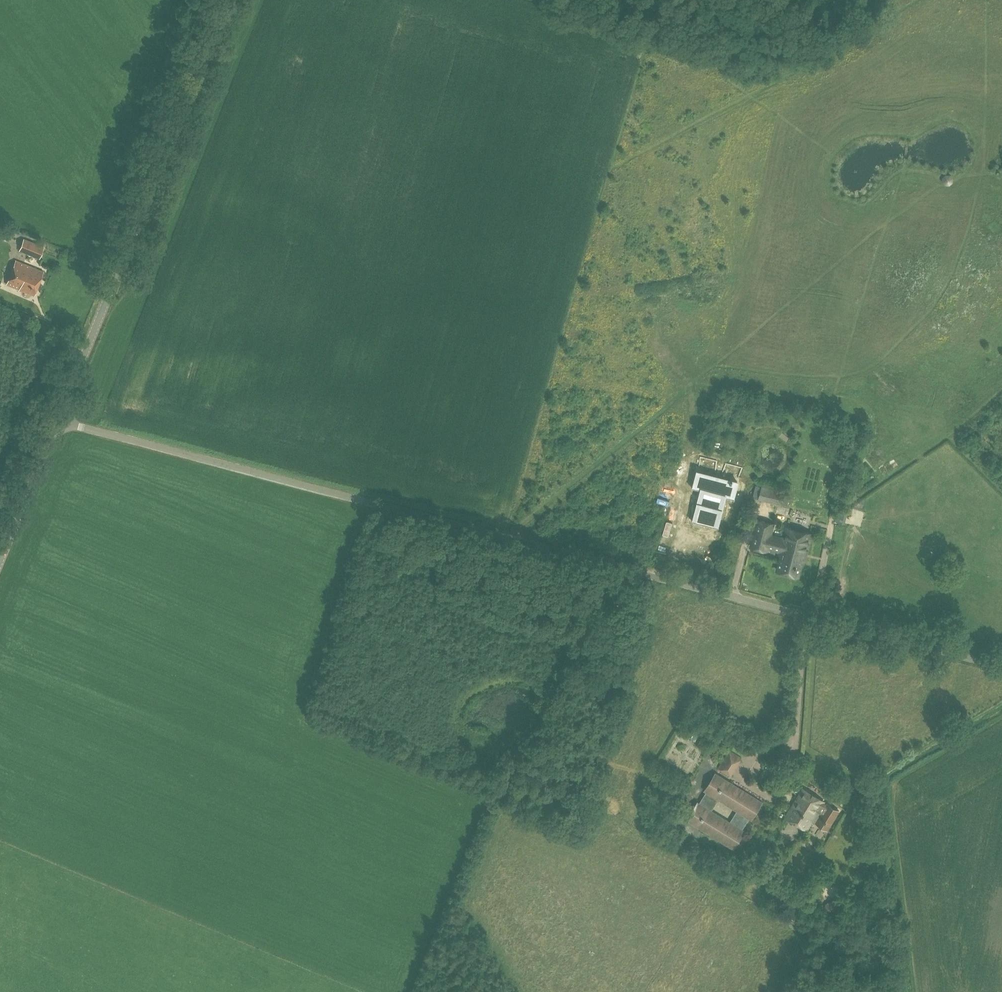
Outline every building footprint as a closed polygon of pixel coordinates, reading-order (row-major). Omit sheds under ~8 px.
[(19,250),(40,259),(44,246),(24,238),(19,250)] [(7,283),(34,294),(44,272),(16,260),(7,283)] [(750,493),(750,491),(710,481),(710,483),(709,494),(708,494),(708,498),(714,499),(712,515),(710,514),(710,516),(711,516),(710,528),(709,528),(708,531),(727,536),(728,533),(727,533),(733,522),(734,520),(732,520),(732,518),(731,517),(736,506),(737,506),(738,505),(744,507),(745,504),(749,492),(750,493)] [(763,482),(760,491),(784,497),(787,488),(763,482)] [(758,520),(752,546),(782,554),(777,570),(798,576),(802,560),(804,561),(811,534),(785,527),(783,533),(786,534),(785,537),(772,533),(775,524),(758,520)] [(718,768),(731,776),(742,758),(729,749),(718,768)] [(762,802),(715,773),(705,790),(707,792),(700,803),(698,802),(687,819),(734,848),(744,831),(742,830),(749,818),(752,819),(762,802)] [(812,821),(828,830),(831,824),(839,811),(827,803),(827,805),(823,803),(824,801),(803,789),(786,817),(807,829),(812,821)] [(863,825),(859,832),(865,835),(869,828),(863,825)] [(788,919),(800,927),(805,919),(793,911),(788,919)]
